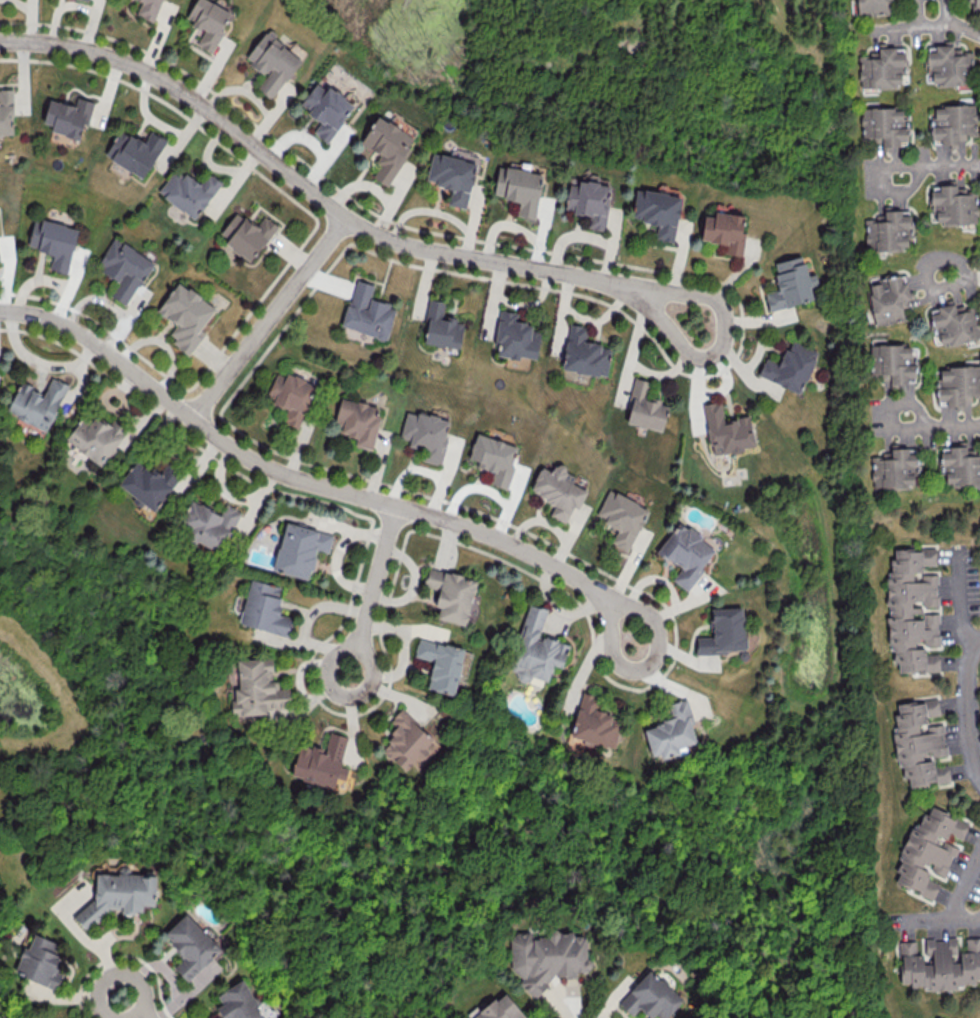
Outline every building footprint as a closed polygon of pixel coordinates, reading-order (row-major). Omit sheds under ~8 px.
[(162,0),(141,0),(135,15),(153,22),(162,0)] [(212,53),(232,12),(208,0),(195,0),(187,17),(193,20),(191,25),(203,31),(196,45),(212,53)] [(858,15),(888,14),(887,0),(857,0),(858,15)] [(302,57),(265,31),(245,60),(266,74),(257,88),(273,99),(302,57)] [(971,84),(969,52),(962,52),(961,48),(952,48),(952,40),(943,41),(943,44),(934,45),(935,51),(925,51),(926,70),(931,69),(931,85),(971,84)] [(859,56),(859,87),(900,87),(900,66),(904,66),(904,48),(869,48),(869,56),(859,56)] [(301,104),(309,110),(307,113),(320,121),(313,132),(329,142),(354,104),(316,80),(301,104)] [(14,135),(12,88),(0,89),(0,135),(14,135)] [(79,138),(83,124),(88,125),(93,101),(76,97),(75,105),(48,99),(43,123),(52,125),(50,131),(79,138)] [(975,98),(958,98),(959,105),(934,106),(934,117),(930,117),(931,140),(940,139),(940,144),(950,144),(950,150),(963,149),(962,136),(976,135),(975,98)] [(860,108),(862,142),(882,141),(882,148),(899,147),(899,141),(908,140),(907,117),(902,117),(902,107),(860,108)] [(371,175),(387,185),(415,138),(377,115),(360,143),(382,156),(371,175)] [(144,178),(166,138),(150,129),(143,142),(120,129),(104,156),(144,178)] [(466,208),(476,162),(432,152),(425,182),(451,187),(447,204),(466,208)] [(494,196),(519,199),(517,215),(536,218),(541,172),(498,166),(494,196)] [(221,182),(209,173),(201,184),(185,172),(182,176),(173,170),(157,192),(195,219),(221,182)] [(610,184),(569,180),(565,209),(572,209),(572,214),(588,216),(587,229),(605,231),(610,184)] [(977,223),(976,194),(965,194),(965,185),(939,186),(939,190),(931,190),(933,225),(977,223)] [(673,242),(681,195),(636,188),(631,219),(657,223),(655,239),(673,242)] [(742,256),(745,232),(741,232),(744,215),(714,211),(714,216),(704,215),(700,240),(726,244),(724,253),(742,256)] [(253,262),(276,224),(263,215),(257,225),(234,212),(221,233),(228,238),(224,244),(253,262)] [(864,214),(866,251),(904,250),(904,240),(911,240),(910,212),(864,214)] [(67,273),(78,228),(35,217),(27,247),(53,253),(49,269),(67,273)] [(128,306),(152,259),(112,238),(96,268),(119,280),(111,297),(128,306)] [(813,300),(809,286),(818,284),(815,273),(806,275),(802,256),(773,262),(778,289),(764,292),(768,310),(813,300)] [(874,326),(903,321),(901,307),(910,306),(905,274),(878,277),(878,283),(868,284),(874,326)] [(396,306),(369,299),(373,284),(355,279),(342,327),(387,339),(396,306)] [(190,353),(205,331),(201,328),(216,307),(177,281),(157,311),(176,324),(166,337),(190,353)] [(459,349),(464,321),(442,317),(444,301),(427,298),(424,316),(428,316),(424,343),(459,349)] [(496,355),(518,358),(519,356),(536,358),(540,333),(531,332),(533,323),(517,321),(518,312),(499,309),(494,344),(498,345),(496,355)] [(587,326),(568,323),(561,370),(606,376),(611,346),(585,342),(587,326)] [(802,392),(817,350),(788,340),(781,363),(764,357),(757,377),(802,392)] [(869,345),(869,374),(880,374),(880,381),(889,381),(889,384),(916,384),(916,345),(869,345)] [(940,367),(940,379),(935,379),(936,407),(970,406),(970,397),(979,397),(979,366),(940,367)] [(275,371),(267,395),(274,397),(272,404),(286,409),(282,422),(300,428),(314,383),(275,371)] [(47,431),(68,384),(51,376),(44,392),(20,382),(6,412),(47,431)] [(627,423),(662,431),(668,405),(660,403),(661,400),(646,397),(649,381),(633,377),(629,396),(632,397),(627,423)] [(335,421),(342,422),(340,433),(356,436),(354,445),(373,449),(380,416),(377,415),(378,406),(340,398),(335,421)] [(750,416),(723,419),(720,401),(704,403),(710,454),(754,448),(750,416)] [(399,437),(410,440),(408,446),(423,450),(420,460),(440,465),(451,420),(406,410),(399,437)] [(65,441),(103,466),(126,431),(111,421),(109,423),(95,414),(90,422),(81,416),(65,441)] [(506,488),(519,446),(476,433),(468,458),(478,461),(476,467),(493,472),(489,483),(506,488)] [(966,450),(966,445),(940,445),(940,471),(945,471),(945,484),(979,484),(979,450),(966,450)] [(871,456),(872,490),(917,489),(916,449),(882,449),(882,456),(871,456)] [(118,484),(154,511),(181,475),(166,464),(159,473),(152,467),(150,470),(136,460),(118,484)] [(565,523),(573,506),(578,508),(587,490),(571,483),(574,476),(563,470),(565,467),(554,462),(550,471),(540,466),(529,491),(555,503),(549,515),(565,523)] [(627,551),(649,510),(609,488),(595,515),(618,528),(610,542),(627,551)] [(240,510),(225,504),(220,513),(190,499),(178,526),(189,531),(186,537),(221,552),(240,510)] [(333,534),(285,521),(273,569),(309,579),(317,550),(328,553),(333,534)] [(716,548),(677,522),(657,552),(680,568),(672,580),(687,590),(716,548)] [(894,548),(894,558),(887,560),(887,605),(890,610),(890,615),(887,616),(887,642),(899,671),(939,671),(939,654),(926,654),(922,645),(938,645),(939,613),(921,613),(921,606),(912,606),(910,602),(919,599),(922,605),(937,606),(937,574),(920,574),(920,581),(912,581),(912,571),(922,571),(922,565),(935,565),(935,548),(894,548)] [(436,618),(466,625),(476,578),(428,568),(424,586),(439,589),(435,606),(439,607),(436,618)] [(239,624),(288,636),(292,617),(278,613),(282,598),(278,597),(280,586),(250,579),(239,624)] [(547,608),(530,603),(510,669),(519,671),(518,675),(547,684),(552,665),(562,667),(569,644),(539,635),(547,608)] [(696,652),(745,652),(744,607),(712,608),(712,636),(696,636),(696,652)] [(453,694),(465,649),(418,637),(414,656),(433,661),(426,688),(453,694)] [(231,715),(266,714),(266,708),(290,707),(289,688),(278,688),(278,680),(273,681),(271,658),(237,660),(237,669),(229,669),(231,715)] [(614,749),(621,722),(610,719),(612,714),(593,709),(596,695),(581,692),(570,737),(614,749)] [(643,727),(651,756),(660,753),(662,758),(679,754),(677,747),(695,742),(691,724),(693,723),(687,698),(667,704),(671,719),(643,727)] [(950,781),(948,764),(934,766),(932,757),(946,755),(942,723),(927,725),(926,716),(939,715),(937,698),(896,703),(898,713),(892,714),(900,779),(908,778),(909,786),(950,781)] [(405,772),(426,751),(424,749),(434,739),(402,708),(390,719),(399,728),(380,747),(405,772)] [(347,735),(328,732),(324,750),(299,744),(291,777),(334,787),(336,777),(345,779),(347,768),(340,766),(347,735)] [(895,882),(932,900),(939,884),(926,878),(929,871),(927,870),(930,870),(944,876),(957,847),(951,844),(952,835),(961,839),(968,823),(935,807),(927,806),(917,828),(910,827),(902,846),(900,860),(895,871),(898,873),(895,882)] [(156,875),(96,872),(94,904),(78,903),(77,923),(106,924),(107,908),(121,908),(121,912),(142,913),(143,905),(155,905),(156,875)] [(174,967),(187,981),(220,949),(185,913),(163,935),(184,956),(174,967)] [(550,980),(577,974),(578,973),(587,971),(591,965),(590,959),(588,958),(583,935),(574,937),(572,931),(561,933),(552,926),(548,932),(548,935),(533,938),(531,930),(513,934),(508,941),(514,972),(522,977),(517,983),(536,997),(550,980)] [(61,944),(34,933),(28,948),(24,947),(14,973),(56,989),(61,973),(52,970),(61,944)] [(901,983),(910,983),(910,989),(975,986),(975,979),(979,979),(979,937),(965,938),(965,951),(956,952),(956,938),(924,939),(925,954),(916,954),(915,941),(899,941),(901,983)] [(682,1000),(649,969),(618,1003),(632,1015),(639,1007),(651,1017),(656,1013),(661,1017),(665,1017),(682,1000)] [(243,979),(216,994),(221,1003),(216,1006),(223,1017),(265,1017),(243,979)] [(505,991),(471,1017),(526,1017),(505,991)]
